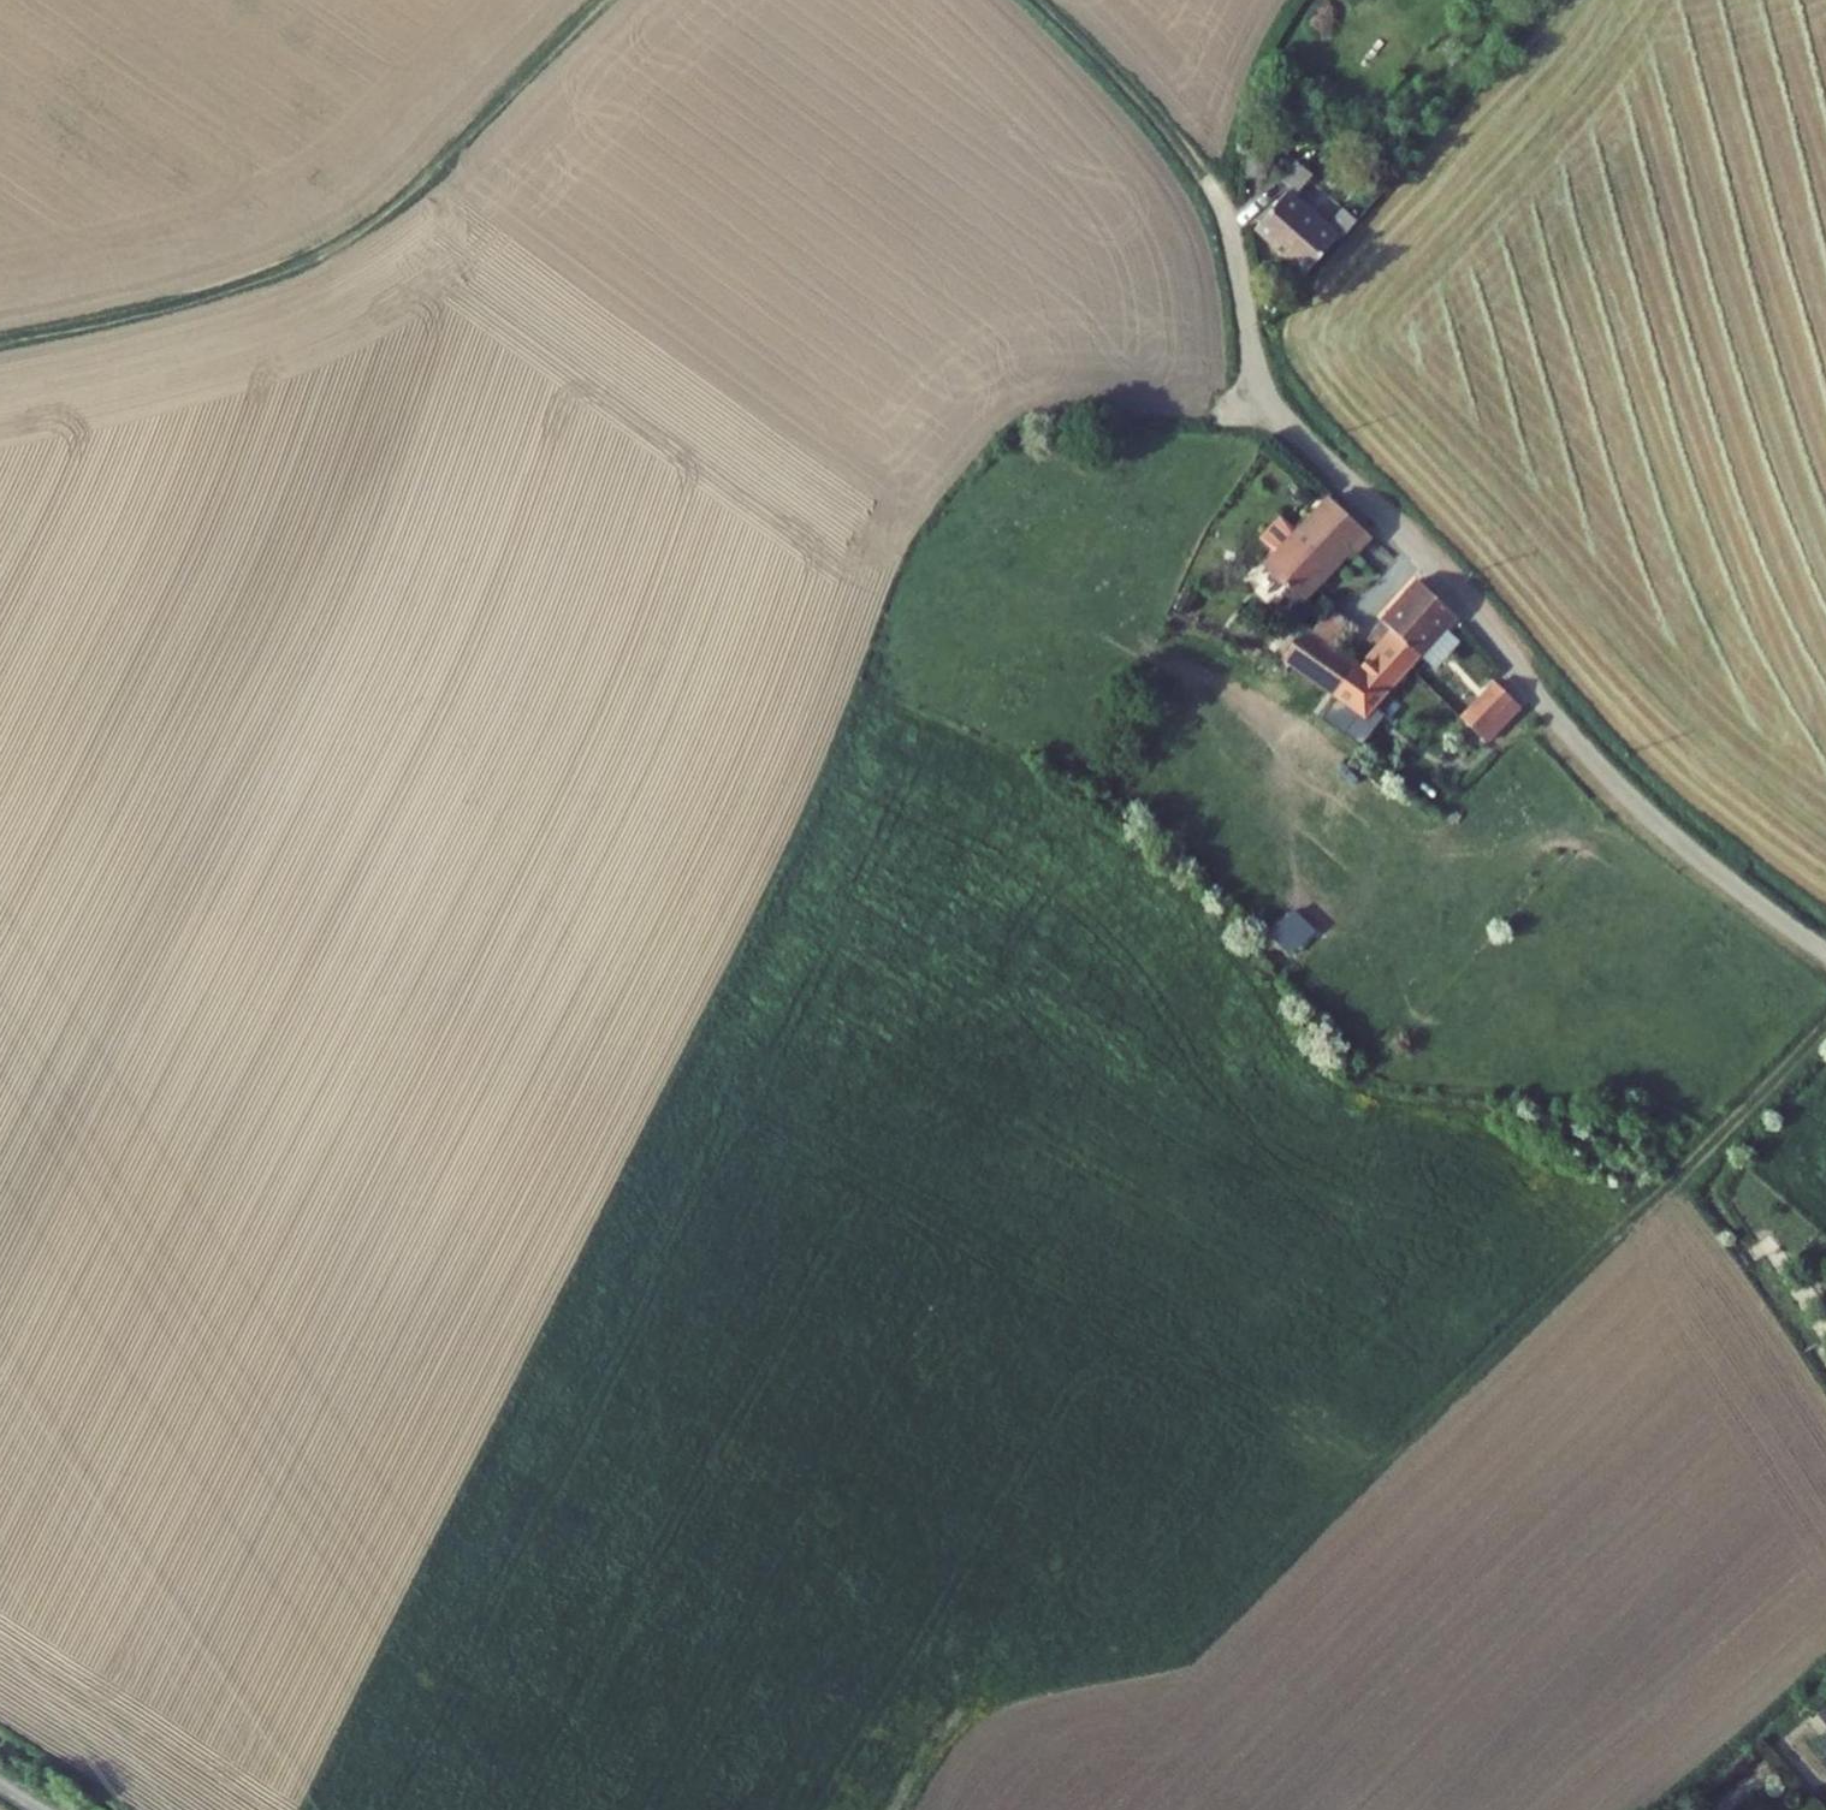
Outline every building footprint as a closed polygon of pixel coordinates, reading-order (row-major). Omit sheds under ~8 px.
[(1255,233),(1306,282),(1356,224),(1343,211),(1327,230),(1287,195),(1255,233)] [(1263,553),(1254,562),(1288,597),(1337,552),(1342,557),(1359,539),(1318,499),(1285,532),(1263,553)] [(1285,532),(1268,515),(1246,536),(1263,553),(1285,532)] [(1366,628),(1379,641),(1398,659),(1423,633),(1435,621),(1404,588),(1366,628)] [(1308,607),(1290,629),(1310,647),(1322,633),(1318,629),(1325,621),(1308,607)] [(1281,621),(1259,650),(1319,703),(1315,706),(1335,725),(1364,694),(1344,676),(1310,647),(1290,629),(1281,621)] [(1436,645),(1423,633),(1398,659),(1411,672),(1436,645)] [(1379,641),(1344,676),(1364,694),(1398,659),(1379,641)] [(1479,681),(1445,716),(1469,740),(1503,706),(1479,681)]
